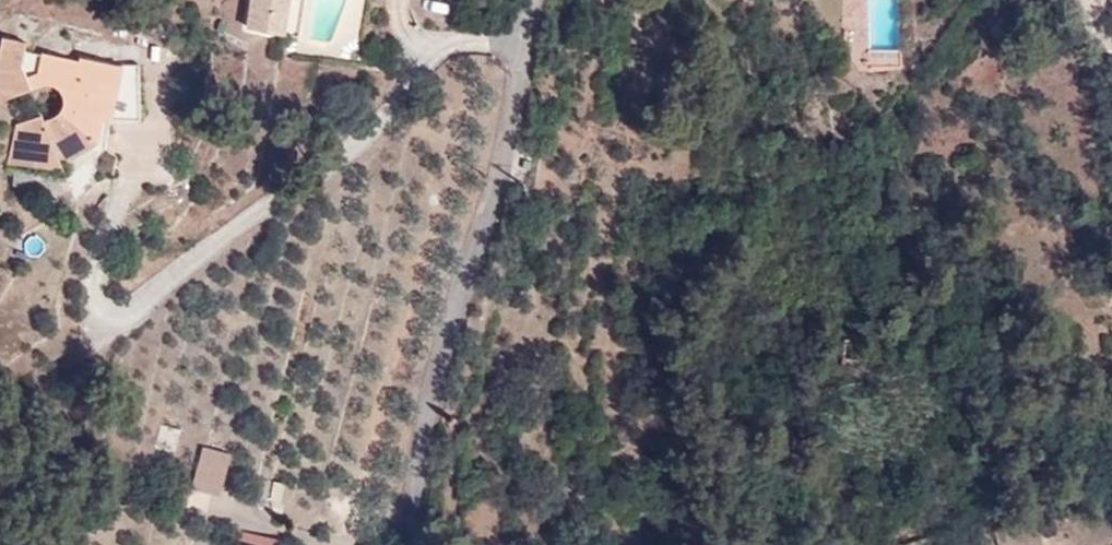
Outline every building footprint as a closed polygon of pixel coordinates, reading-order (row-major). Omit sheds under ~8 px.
[(250,24),(290,28),(293,0),(253,0),(250,24)] [(896,0),(866,0),(867,63),(897,62),(896,0)] [(4,37),(2,50),(0,49),(0,99),(38,85),(50,82),(56,83),(62,88),(65,93),(66,102),(65,108),(59,115),(44,118),(43,114),(18,123),(10,164),(63,166),(61,163),(97,140),(105,117),(113,117),(124,64),(113,64),(81,57),(81,60),(44,52),(44,54),(39,72),(27,75),(23,64),(25,50),(27,42),(4,37)] [(44,54),(25,50),(23,64),(27,75),(39,72),(44,54)] [(191,489),(195,490),(219,498),(231,454),(204,446),(191,489)]
